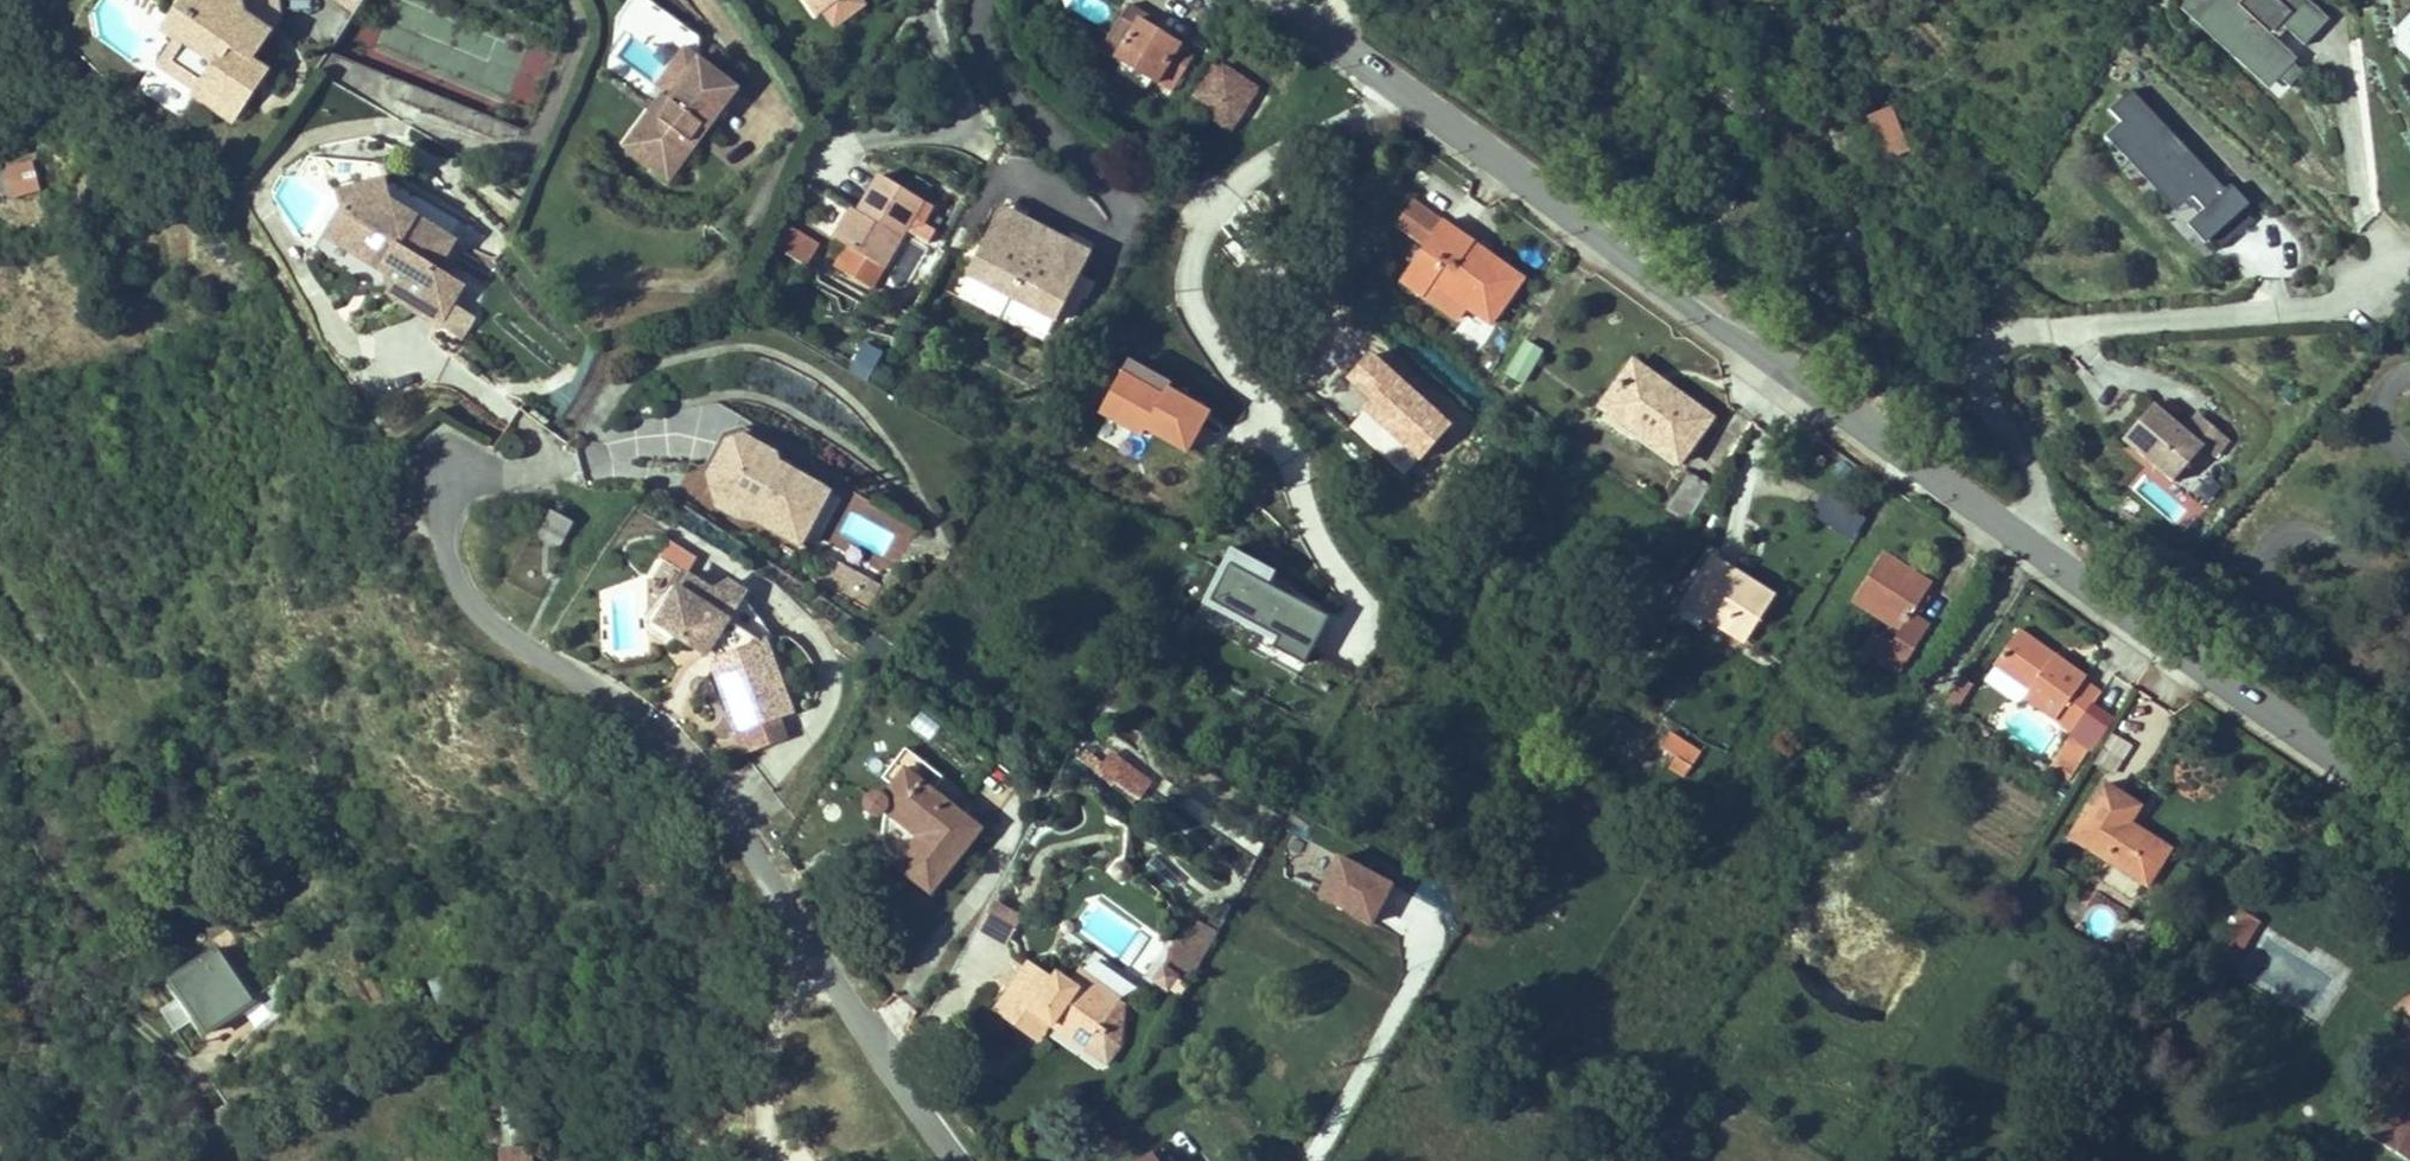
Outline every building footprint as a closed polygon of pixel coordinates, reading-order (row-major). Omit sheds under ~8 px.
[(196,7),(176,36),(181,39),(163,66),(199,90),(196,95),(233,121),(255,87),(238,76),(249,60),(250,61),(251,59),(270,32),(246,15),(243,0),(194,0),(196,7)] [(196,7),(194,0),(189,0),(169,30),(176,36),(196,7)] [(246,15),(270,32),(281,16),(279,0),(243,0),(246,15)] [(818,13),(834,0),(808,0),(818,13)] [(2303,0),(2289,0),(2281,8),(2272,0),(2249,0),(2246,4),(2241,0),(2199,0),(2178,24),(2267,103),(2282,86),(2291,95),(2305,79),(2294,70),(2299,65),(2271,41),(2281,30),(2306,52),(2331,25),(2303,0)] [(1145,16),(1128,6),(1102,49),(1172,92),(1192,59),(1177,50),(1179,45),(1160,33),(1164,27),(1156,22),(1152,28),(1141,22),(1145,16)] [(1156,22),(1145,16),(1141,22),(1152,28),(1156,22)] [(742,88),(703,55),(670,96),(664,91),(650,109),(660,117),(639,142),(651,151),(651,166),(667,179),(696,144),(690,139),(703,123),(709,128),(742,88)] [(267,70),(251,59),(250,61),(249,60),(238,76),(255,87),(267,70)] [(1190,101),(1231,128),(1253,95),(1225,77),(1229,72),(1224,69),(1223,71),(1214,65),(1190,101)] [(1229,72),(1225,77),(1253,95),(1256,90),(1229,72)] [(2255,218),(2134,92),(2112,112),(2124,125),(2108,140),(2130,163),(2140,154),(2188,206),(2194,199),(2207,213),(2198,221),(2223,249),(2255,218)] [(1909,152),(1891,107),(1870,115),(1889,160),(1909,152)] [(650,109),(622,142),(651,166),(651,151),(639,142),(660,117),(650,109)] [(703,123),(690,139),(696,144),(709,128),(703,123)] [(2188,206),(2140,154),(2130,163),(2178,215),(2188,206)] [(11,199),(41,191),(32,158),(3,166),(11,199)] [(841,242),(884,269),(907,230),(930,243),(937,233),(925,225),(934,208),(881,176),(841,242)] [(391,284),(419,301),(437,271),(455,241),(415,217),(409,228),(387,214),(382,191),(359,197),(355,194),(346,208),(350,211),(338,230),(329,225),(314,250),(322,255),(332,239),(371,263),(374,259),(386,266),(388,273),(391,284)] [(1018,228),(1026,213),(1005,202),(997,218),(1018,228)] [(1425,251),(1444,224),(1420,207),(1399,236),(1423,253),(1425,251)] [(1072,284),(1084,261),(1063,251),(1071,235),(1026,213),(1018,228),(997,218),(988,235),(969,273),(1056,316),(1072,284)] [(806,266),(820,243),(785,222),(771,244),(806,266)] [(1468,307),(1493,324),(1523,280),(1492,258),(1489,262),(1477,253),(1480,249),(1444,224),(1425,251),(1430,255),(1420,269),(1415,265),(1403,281),(1426,297),(1435,283),(1468,307)] [(907,318),(946,253),(930,243),(907,230),(884,269),(869,295),(907,318)] [(1084,261),(1092,245),(1071,235),(1063,251),(1084,261)] [(1489,262),(1492,258),(1480,249),(1477,253),(1489,262)] [(1430,255),(1425,251),(1423,253),(1415,265),(1420,269),(1430,255)] [(371,263),(388,273),(386,266),(374,259),(371,263)] [(437,271),(419,301),(445,317),(451,307),(463,287),(437,271)] [(1435,283),(1426,297),(1459,320),(1468,307),(1435,283)] [(419,301),(391,284),(394,298),(440,326),(445,317),(419,301)] [(1089,293),(1072,284),(1056,316),(1073,325),(1089,293)] [(440,326),(439,327),(460,340),(472,319),(451,307),(445,317),(440,326)] [(1523,339),(1504,375),(1524,386),(1543,349),(1523,339)] [(847,372),(867,381),(882,351),(861,342),(847,372)] [(1175,371),(1129,347),(1099,405),(1144,429),(1147,423),(1188,445),(1212,400),(1171,378),(1175,371)] [(1367,406),(1352,422),(1406,473),(1451,424),(1370,348),(1340,380),(1367,406)] [(1679,463),(1711,419),(1664,385),(1661,390),(1653,384),(1657,380),(1634,363),(1602,407),(1679,463)] [(1661,390),(1664,385),(1657,380),(1653,384),(1661,390)] [(2178,482),(2207,446),(2218,456),(2232,438),(2203,414),(2189,431),(2185,427),(2157,404),(2127,440),(2178,482)] [(734,430),(710,474),(716,497),(737,508),(736,516),(754,518),(801,544),(831,490),(761,452),(764,447),(756,442),(734,430)] [(710,474),(692,465),(680,487),(697,496),(710,474)] [(1688,522),(1711,485),(1690,471),(1667,508),(1688,522)] [(847,487),(816,537),(882,577),(913,527),(847,487)] [(1823,492),(1809,516),(1853,540),(1866,516),(1823,492)] [(553,513),(540,537),(547,547),(560,547),(573,523),(553,513)] [(1269,648),(1302,665),(1333,605),(1269,572),(1277,556),(1234,535),(1202,597),(1276,634),(1269,648)] [(667,540),(653,571),(678,583),(693,553),(667,540)] [(1883,554),(1853,600),(1901,630),(1889,648),(1882,660),(1881,661),(1900,673),(1930,627),(1912,616),(1932,585),(1883,554)] [(830,585),(842,564),(825,555),(814,576),(830,585)] [(1744,641),(1773,596),(1714,559),(1685,603),(1744,641)] [(854,598),(866,577),(842,564),(830,585),(854,598)] [(733,581),(715,593),(688,576),(658,623),(707,655),(709,652),(711,649),(723,657),(750,730),(793,715),(783,685),(774,688),(771,680),(780,677),(772,657),(764,660),(763,657),(770,650),(766,640),(761,641),(729,621),(744,596),(733,581)] [(871,607),(882,586),(866,577),(854,598),(871,607)] [(773,638),(744,596),(729,621),(761,641),(766,640),(773,638)] [(2019,630),(1994,665),(2030,690),(2025,697),(2074,732),(2090,709),(2101,694),(2084,682),(2086,678),(2019,630)] [(1882,660),(1889,648),(1871,636),(1864,648),(1882,660)] [(750,730),(723,657),(711,649),(709,652),(740,734),(750,730)] [(772,657),(770,650),(763,657),(764,660),(772,657)] [(2030,690),(1994,665),(1989,672),(2025,697),(2030,690)] [(783,685),(780,677),(771,680),(774,688),(783,685)] [(2113,725),(2090,709),(2074,732),(2071,738),(2073,739),(2090,750),(2094,753),(2113,725)] [(1671,768),(1686,777),(1701,753),(1669,733),(1660,748),(1677,758),(1671,768)] [(2090,750),(2073,739),(2059,760),(2076,772),(2090,750)] [(1135,798),(1148,782),(1117,757),(1104,773),(1135,798)] [(985,820),(908,760),(886,787),(879,784),(873,786),(871,787),(868,793),(867,798),(868,801),(872,806),(877,808),(883,807),(888,804),(919,829),(897,857),(933,886),(985,820)] [(2076,772),(2059,760),(2052,770),(2070,781),(2076,772)] [(2104,784),(2071,836),(2147,885),(2170,849),(2129,823),(2140,806),(2104,784)] [(1334,854),(1315,897),(1374,923),(1393,879),(1334,854)] [(1014,911),(993,899),(980,922),(1001,934),(1014,911)] [(2213,961),(2229,971),(2260,922),(2245,913),(2213,961)] [(1202,924),(1170,971),(1177,976),(1189,984),(1218,933),(1202,924)] [(207,1034),(255,1003),(220,950),(172,982),(183,997),(161,1012),(176,1033),(197,1019),(207,1034)] [(1001,982),(1011,990),(1025,970),(1014,963),(1001,982)] [(1122,998),(1081,970),(1072,984),(1058,974),(1053,980),(1030,964),(1025,970),(1011,990),(997,1011),(1029,1033),(1040,1017),(1050,1024),(1087,1049),(1099,1031),(1119,1045),(1124,1004),(1120,1001),(1122,998)] [(1155,981),(1167,990),(1177,976),(1170,971),(1165,967),(1155,981)] [(431,986),(438,1002),(455,995),(448,979),(431,986)] [(1040,1017),(1029,1033),(1039,1040),(1050,1024),(1040,1017)] [(2388,1121),(2373,1111),(2361,1131),(2406,1158),(2409,1151),(2409,1084),(2388,1121)] [(531,1110),(503,1111),(504,1160),(532,1160),(531,1110)]
